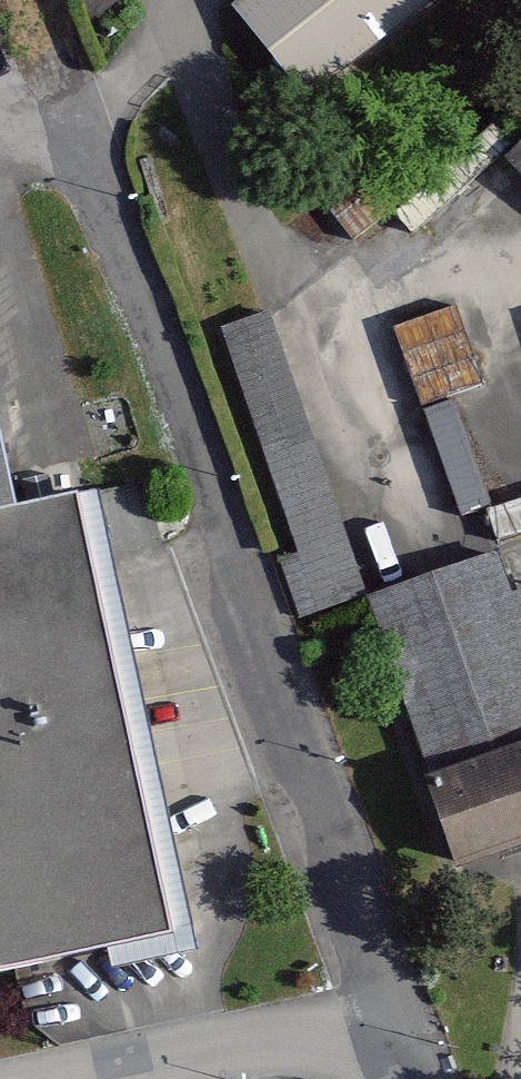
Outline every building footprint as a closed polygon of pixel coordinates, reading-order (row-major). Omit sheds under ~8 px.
[(232,4),(304,97),(428,0),(238,0),(232,4)] [(504,160),(520,177),(520,142),(504,160)] [(398,319),(426,397),(489,374),(461,296),(398,319)] [(360,592),(260,312),(222,326),(303,553),(282,560),(301,613),(360,592)] [(13,514),(0,455),(0,516),(13,514)] [(520,520),(520,492),(498,496),(504,523),(520,520)] [(0,516),(0,962),(163,927),(70,501),(13,514),(0,516)] [(370,599),(436,778),(520,747),(520,634),(492,555),(370,599)] [(436,778),(426,782),(456,866),(520,842),(520,747),(436,778)]
